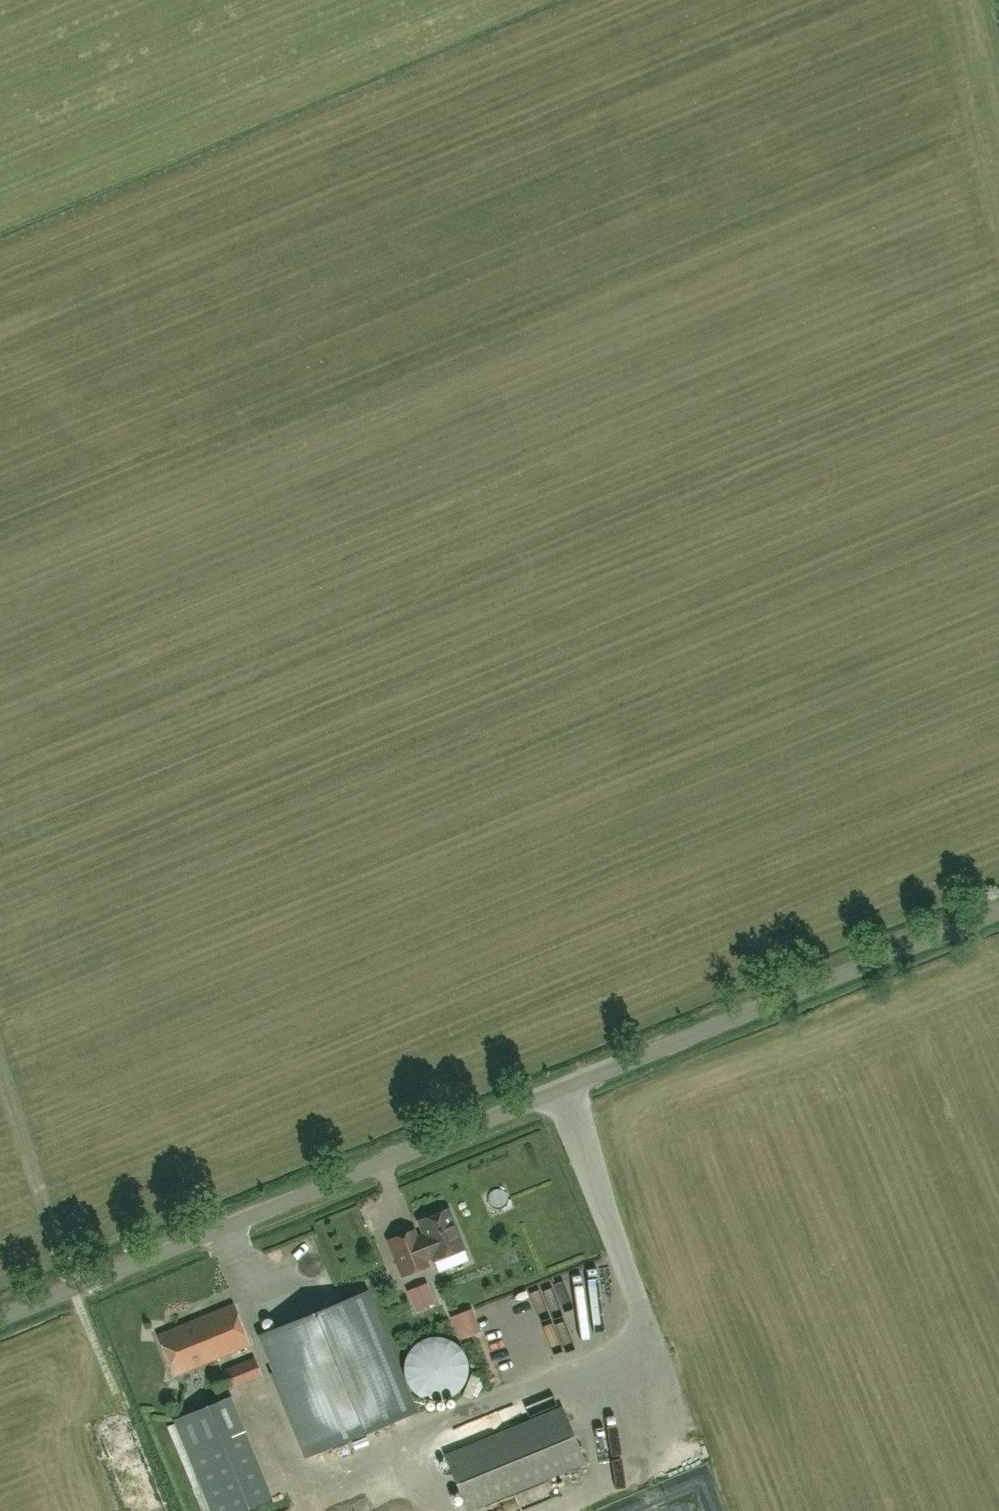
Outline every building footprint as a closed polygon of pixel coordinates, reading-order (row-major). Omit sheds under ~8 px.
[(423,1234),(419,1236),(416,1229),(387,1239),(400,1276),(430,1265),(428,1259),(431,1258),(432,1260),(464,1248),(450,1208),(417,1219),(423,1234)] [(292,1321),(261,1334),(276,1371),(273,1373),(306,1455),(414,1411),(366,1292),(306,1316),(292,1321)] [(174,1375),(248,1345),(231,1303),(157,1333),(174,1375)] [(463,1311),(452,1316),(461,1339),(473,1334),(463,1311)] [(430,1335),(419,1339),(412,1344),(407,1351),(402,1365),(402,1370),(405,1381),(408,1386),(417,1394),(429,1399),(444,1398),(457,1391),(466,1378),(467,1363),(462,1350),(458,1344),(448,1337),(439,1335),(430,1335)] [(261,1376),(253,1356),(209,1374),(217,1394),(261,1376)] [(173,1419),(210,1510),(236,1510),(272,1496),(231,1396),(173,1419)] [(562,1408),(445,1455),(467,1510),(584,1463),(562,1408)]
